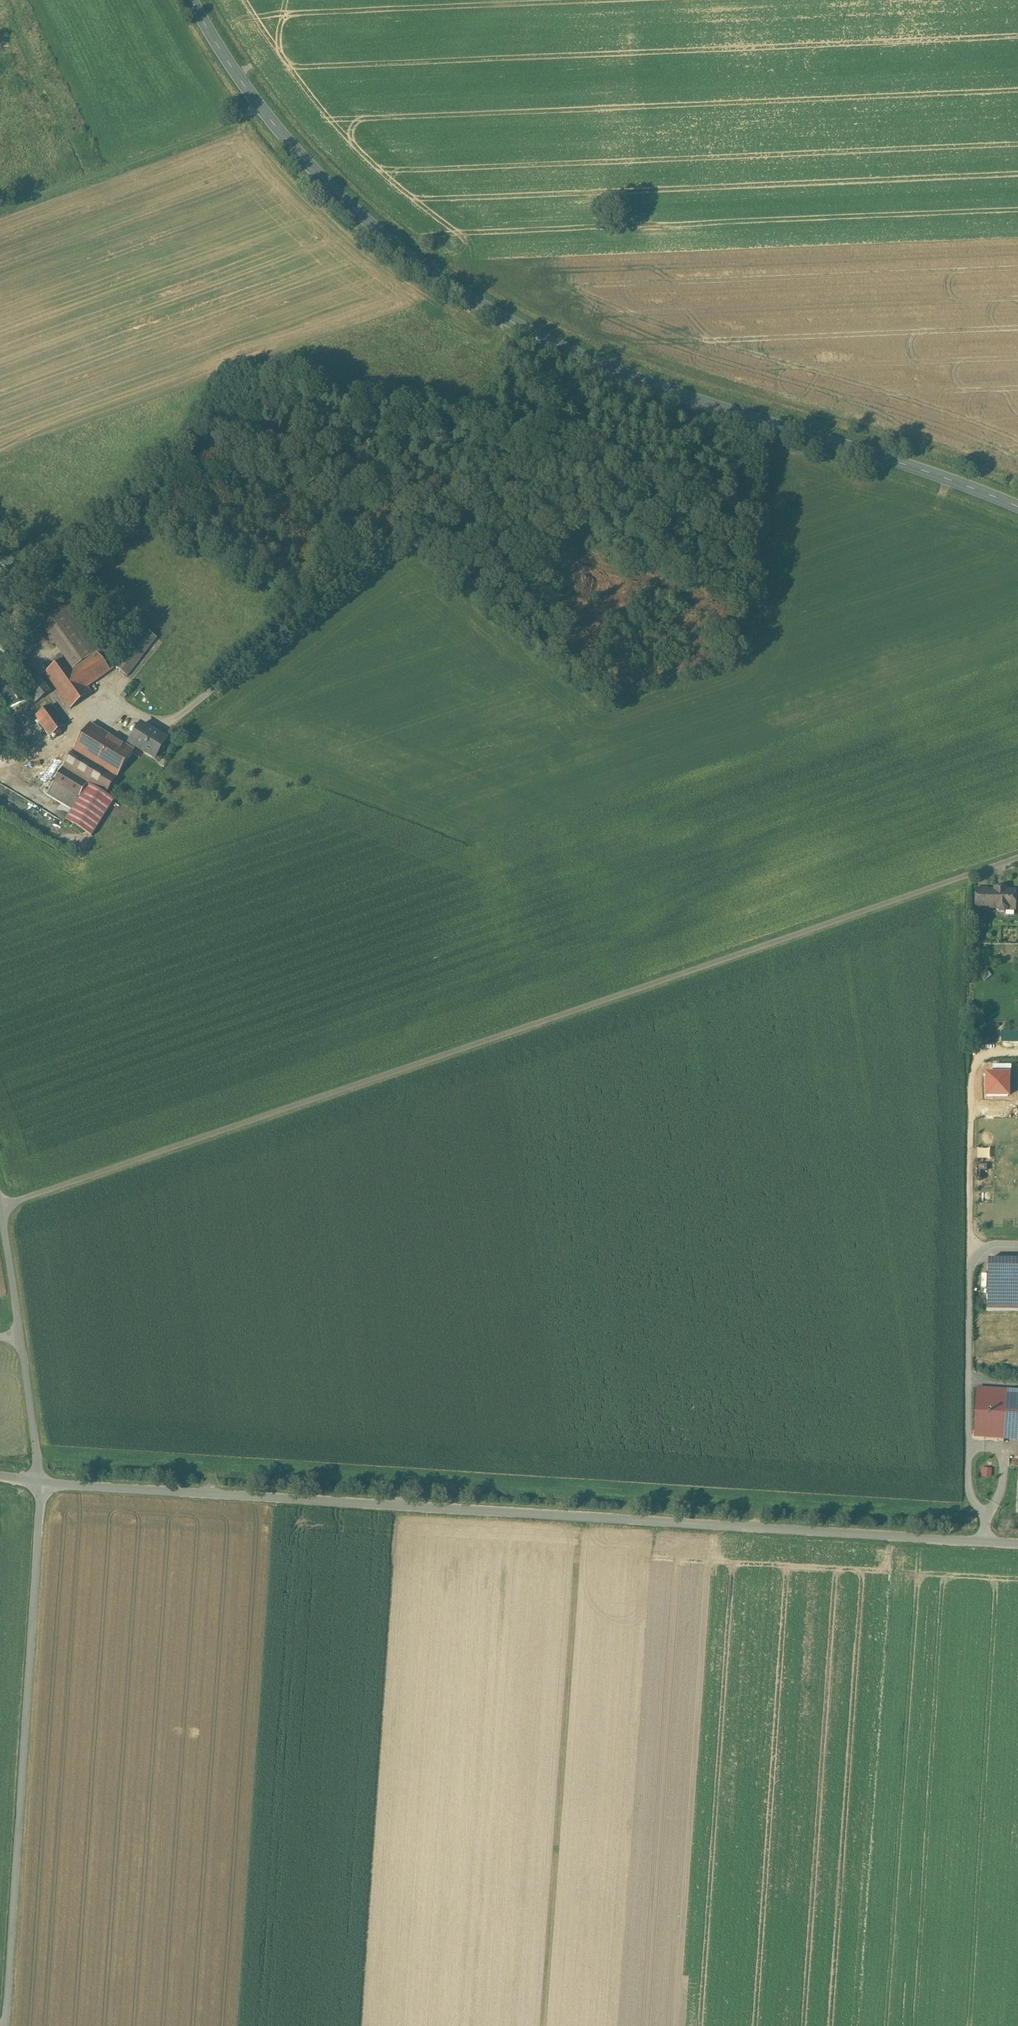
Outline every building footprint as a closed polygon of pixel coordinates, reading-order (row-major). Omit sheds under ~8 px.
[(100,651),(65,601),(38,620),(66,659),(74,670),(97,654),(110,672),(115,668),(103,650),(100,651)] [(145,630),(116,668),(126,676),(155,638),(145,630)] [(66,659),(45,674),(70,709),(91,694),(87,688),(110,672),(97,654),(74,670),(66,659)] [(33,680),(24,686),(36,702),(44,696),(33,680)] [(51,705),(35,717),(50,737),(66,725),(51,705)] [(127,747),(90,724),(74,750),(98,765),(117,777),(133,751),(127,747)] [(157,736),(140,726),(128,744),(129,744),(135,748),(137,749),(139,746),(143,748),(142,751),(154,759),(160,749),(165,740),(157,735),(157,736)] [(74,750),(46,795),(71,810),(87,784),(98,765),(74,750)] [(117,777),(98,765),(87,784),(106,795),(117,777)] [(109,825),(103,821),(100,827),(106,831),(109,825)] [(986,890),(976,890),(976,908),(986,908),(986,892),(986,890)] [(1004,892),(995,892),(995,890),(994,890),(994,892),(986,892),(986,908),(996,908),(996,910),(999,913),(1004,913),(1006,910),(1014,910),(1014,892),(1005,892),(1005,890),(1004,890),(1004,892)] [(1017,1044),(1017,1031),(1001,1031),(1001,1045),(1017,1044)] [(975,1033),(976,1044),(984,1043),(983,1033),(975,1033)] [(993,1067),(993,1076),(1008,1076),(1008,1077),(1011,1077),(1011,1067),(993,1067)] [(987,1075),(987,1097),(1008,1097),(1008,1077),(1008,1076),(993,1076),(987,1075)] [(986,1256),(986,1310),(1017,1310),(1017,1257),(986,1256)] [(1004,1442),(1017,1443),(1017,1391),(977,1389),(974,1440),(1004,1442)]
